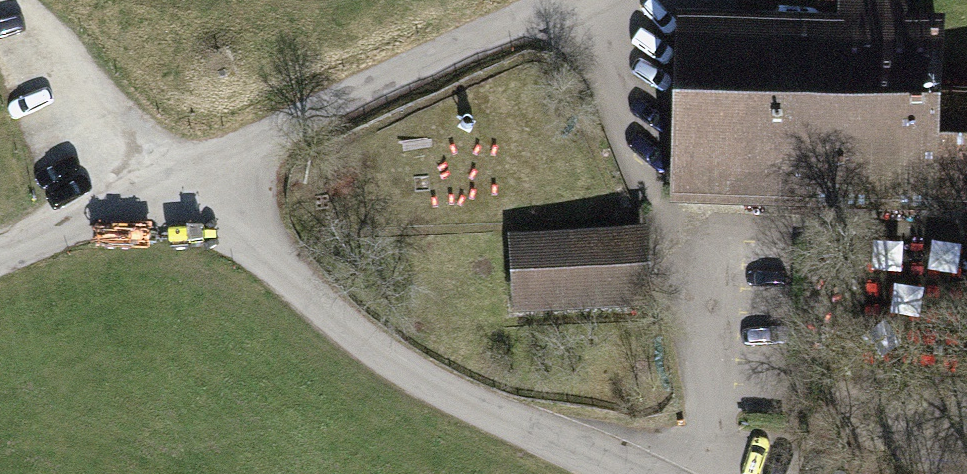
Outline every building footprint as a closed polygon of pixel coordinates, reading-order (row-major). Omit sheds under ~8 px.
[(677,206),(966,212),(966,100),(941,99),(943,22),(908,22),(908,0),(839,0),(838,21),(681,17),(677,206)] [(511,318),(650,310),(646,229),(507,237),(511,318)]
